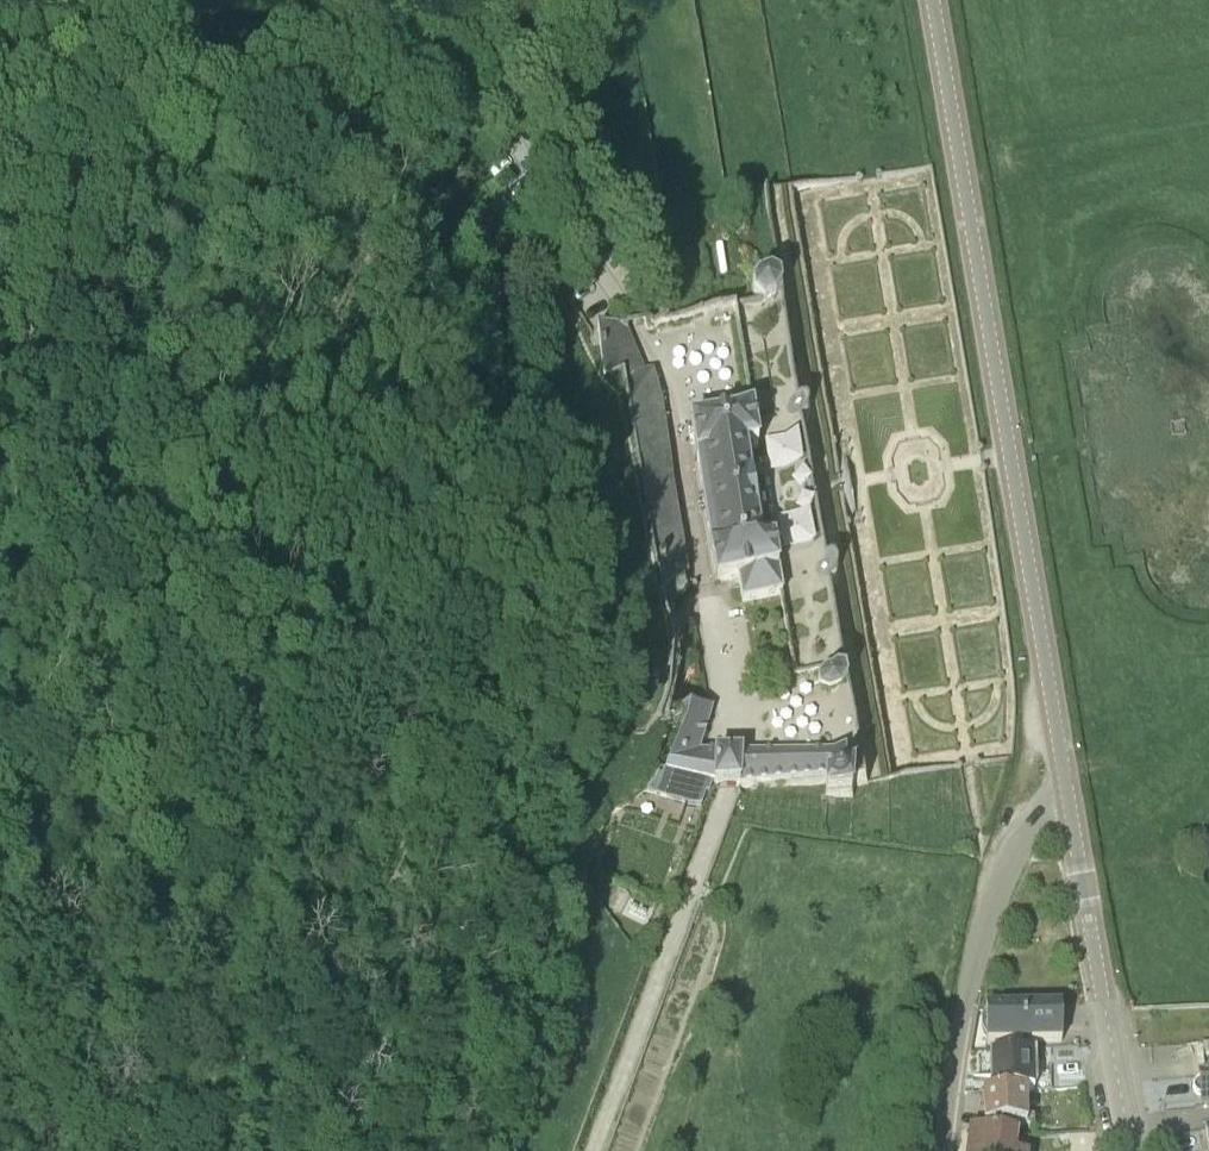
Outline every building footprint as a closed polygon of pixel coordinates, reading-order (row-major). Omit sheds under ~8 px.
[(775,304),(781,295),(780,284),(771,277),(760,278),(753,287),(754,298),(765,305),(775,304)] [(665,577),(685,575),(658,401),(650,377),(644,378),(623,327),(598,331),(604,376),(624,372),(657,559),(661,558),(665,577)] [(743,601),(781,595),(773,547),(761,548),(745,450),(758,448),(752,413),(692,423),(718,582),(739,579),(743,601)] [(840,694),(847,685),(845,674),(836,667),(825,669),(818,679),(820,689),(829,695),(840,694)] [(827,795),(851,796),(852,772),(845,772),(843,755),(727,756),(720,756),(699,751),(712,710),(675,701),(673,714),(660,762),(658,765),(647,790),(702,810),(712,784),(727,784),(736,784),(828,783),(827,795)] [(985,1044),(1061,1043),(1061,1009),(985,1010),(985,1044)] [(990,1057),(982,1057),(983,1073),(990,1073),(991,1093),(1025,1092),(1025,1091),(1033,1091),(1033,1090),(1032,1055),(990,1056),(990,1057)] [(1196,1058),(1197,1072),(1208,1071),(1208,1057),(1196,1058)] [(1198,1077),(1199,1081),(1196,1082),(1193,1085),(1193,1088),(1193,1092),(1194,1095),(1197,1097),(1200,1098),(1200,1107),(1208,1106),(1208,1077),(1198,1077)] [(1025,1092),(991,1093),(983,1093),(984,1127),(1033,1126),(1033,1116),(1025,1117),(1025,1092)] [(970,1130),(968,1150),(1013,1150),(1015,1136),(970,1130)] [(1015,1136),(1013,1150),(1088,1150),(1085,1133),(1015,1136)]
